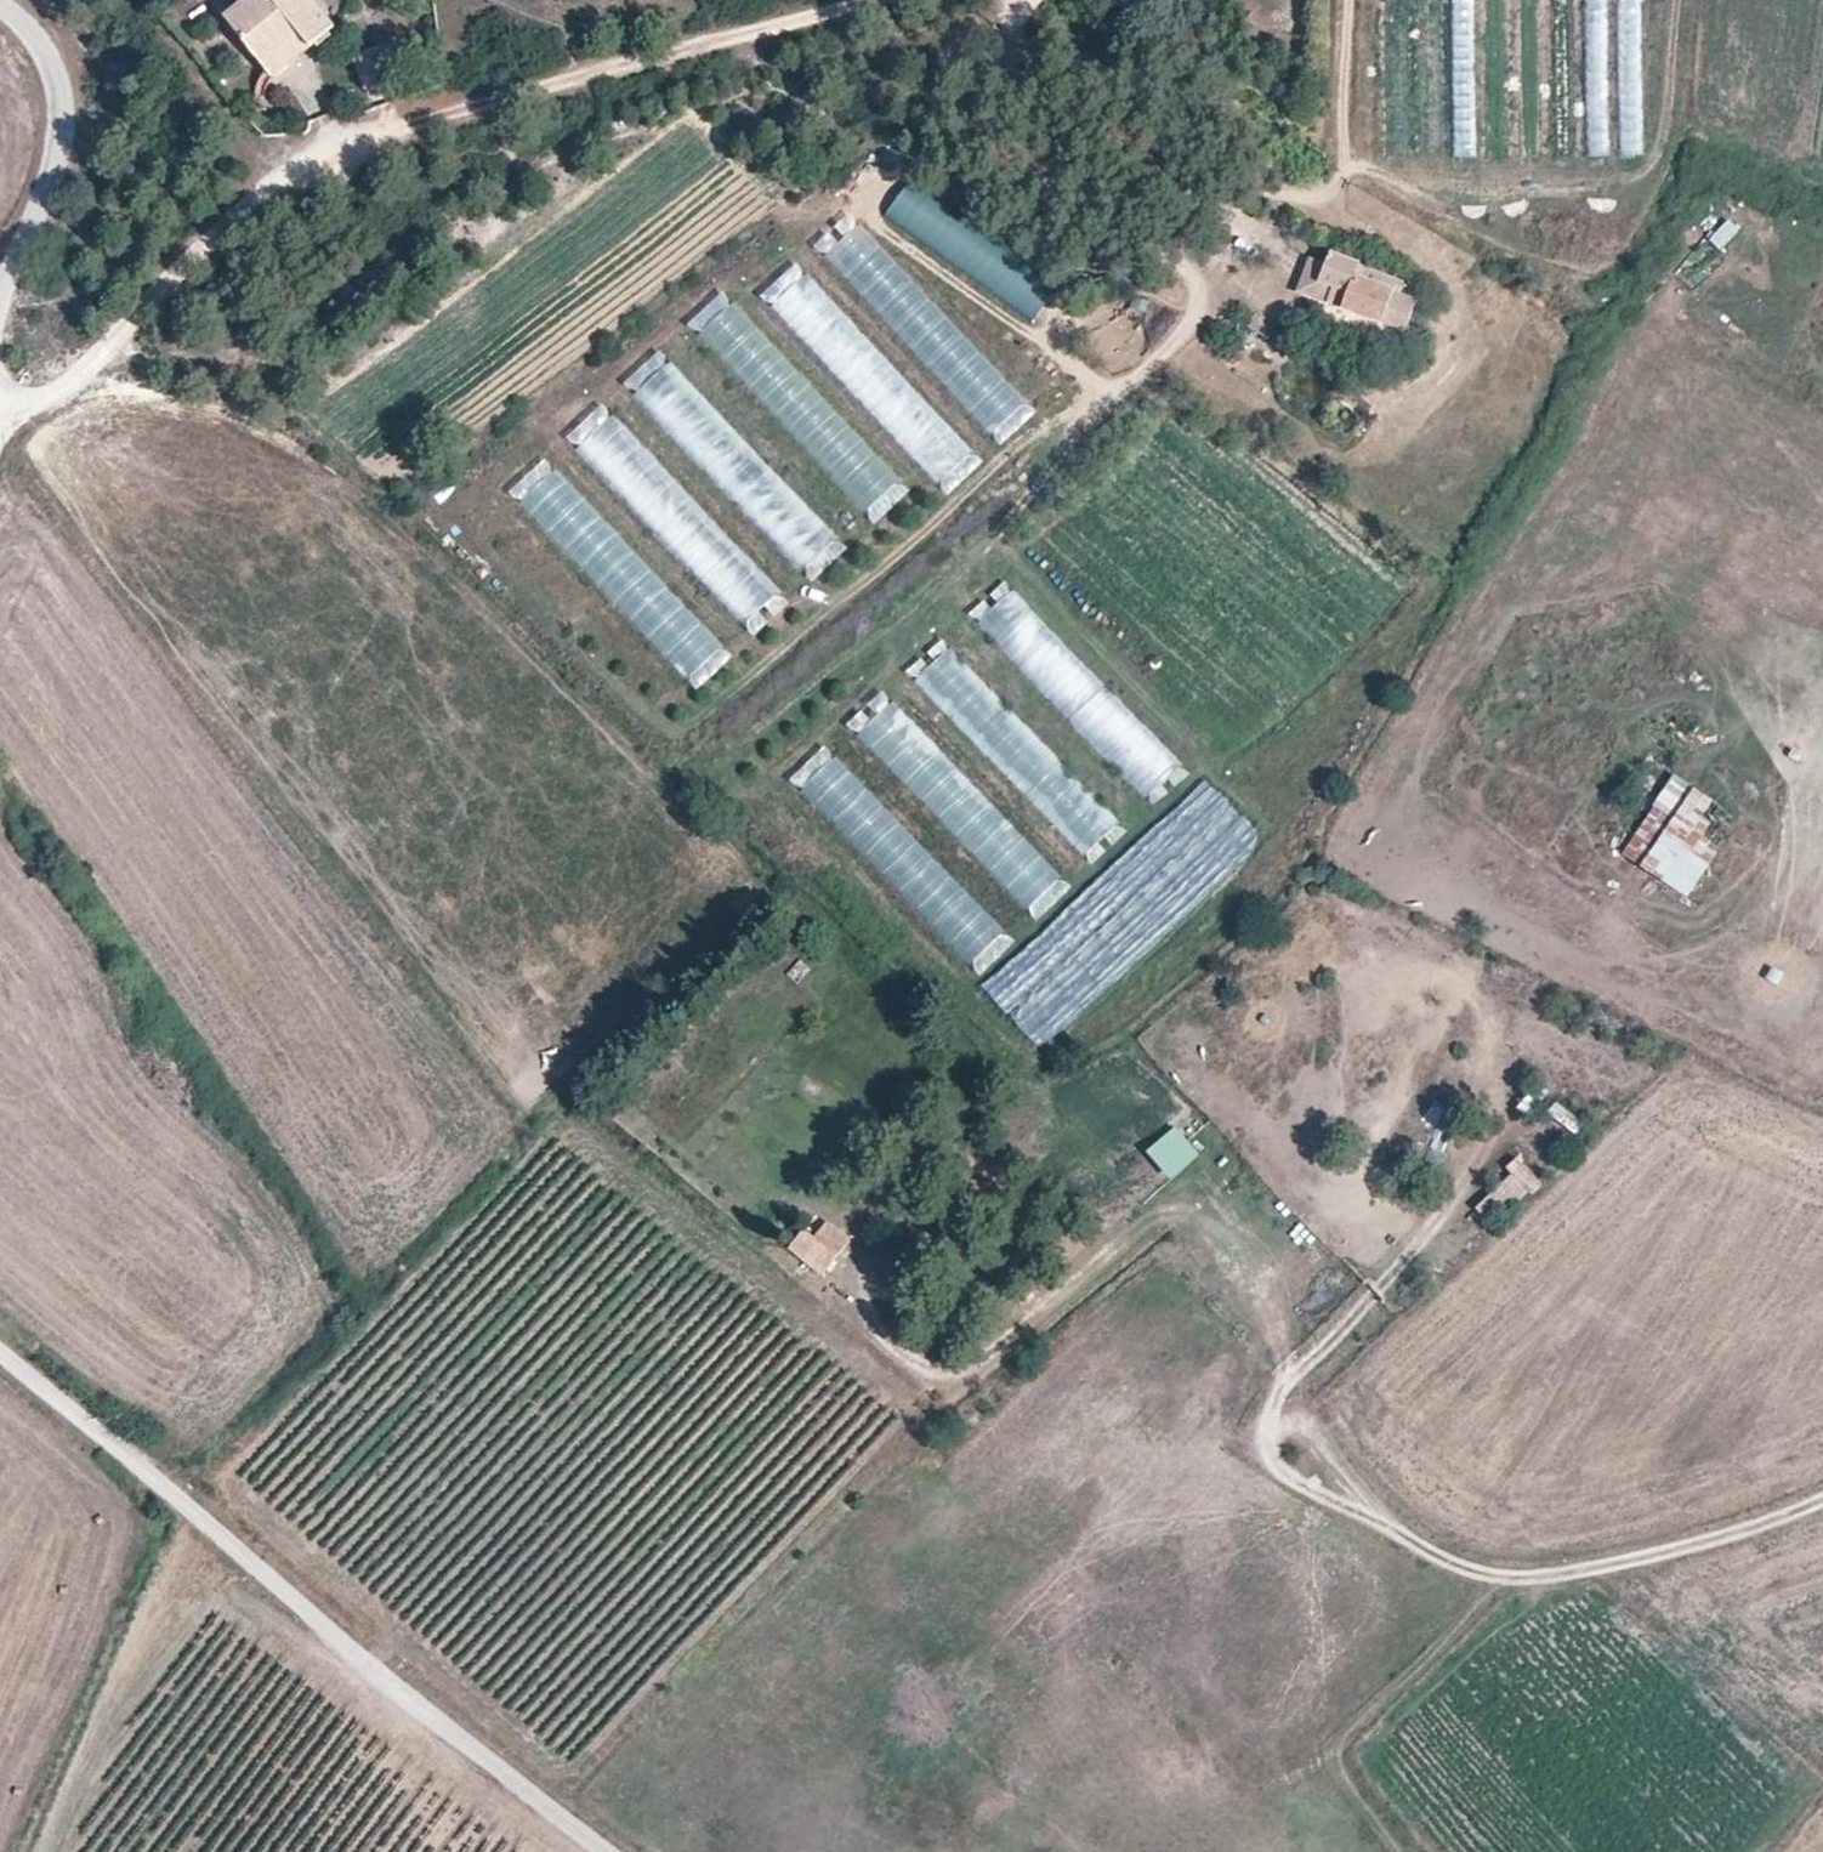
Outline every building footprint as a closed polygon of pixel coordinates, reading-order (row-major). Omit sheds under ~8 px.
[(309,46),(332,27),(310,0),(246,0),(226,16),(266,65),(301,36),(309,46)] [(273,75),(309,46),(301,36),(266,65),(265,65),(273,75)] [(399,76),(387,45),(353,58),(366,89),(399,76)] [(912,184),(885,222),(1029,325),(1057,287),(912,184)] [(1416,302),(1399,296),(1404,284),(1330,254),(1326,263),(1318,282),(1333,288),(1327,302),(1405,332),(1416,302)] [(1318,282),(1326,263),(1312,258),(1298,292),(1327,302),(1333,288),(1318,282)] [(899,477),(734,307),(696,343),(862,514),(899,477)] [(837,535),(672,364),(634,400),(799,571),(837,535)] [(1188,760),(1012,586),(972,626),(1147,801),(1188,760)] [(1124,820),(948,645),(908,685),(1084,860),(1124,820)] [(1678,775),(1622,852),(1683,896),(1739,819),(1678,775)] [(1548,1116),(1577,1134),(1585,1121),(1556,1103),(1548,1116)] [(1175,1129),(1151,1152),(1173,1176),(1198,1153),(1175,1129)] [(1521,1160),(1489,1190),(1510,1213),(1543,1183),(1521,1160)] [(850,1241),(826,1221),(812,1238),(836,1257),(850,1241)] [(836,1257),(812,1238),(803,1230),(789,1248),(821,1275),(836,1257)]
